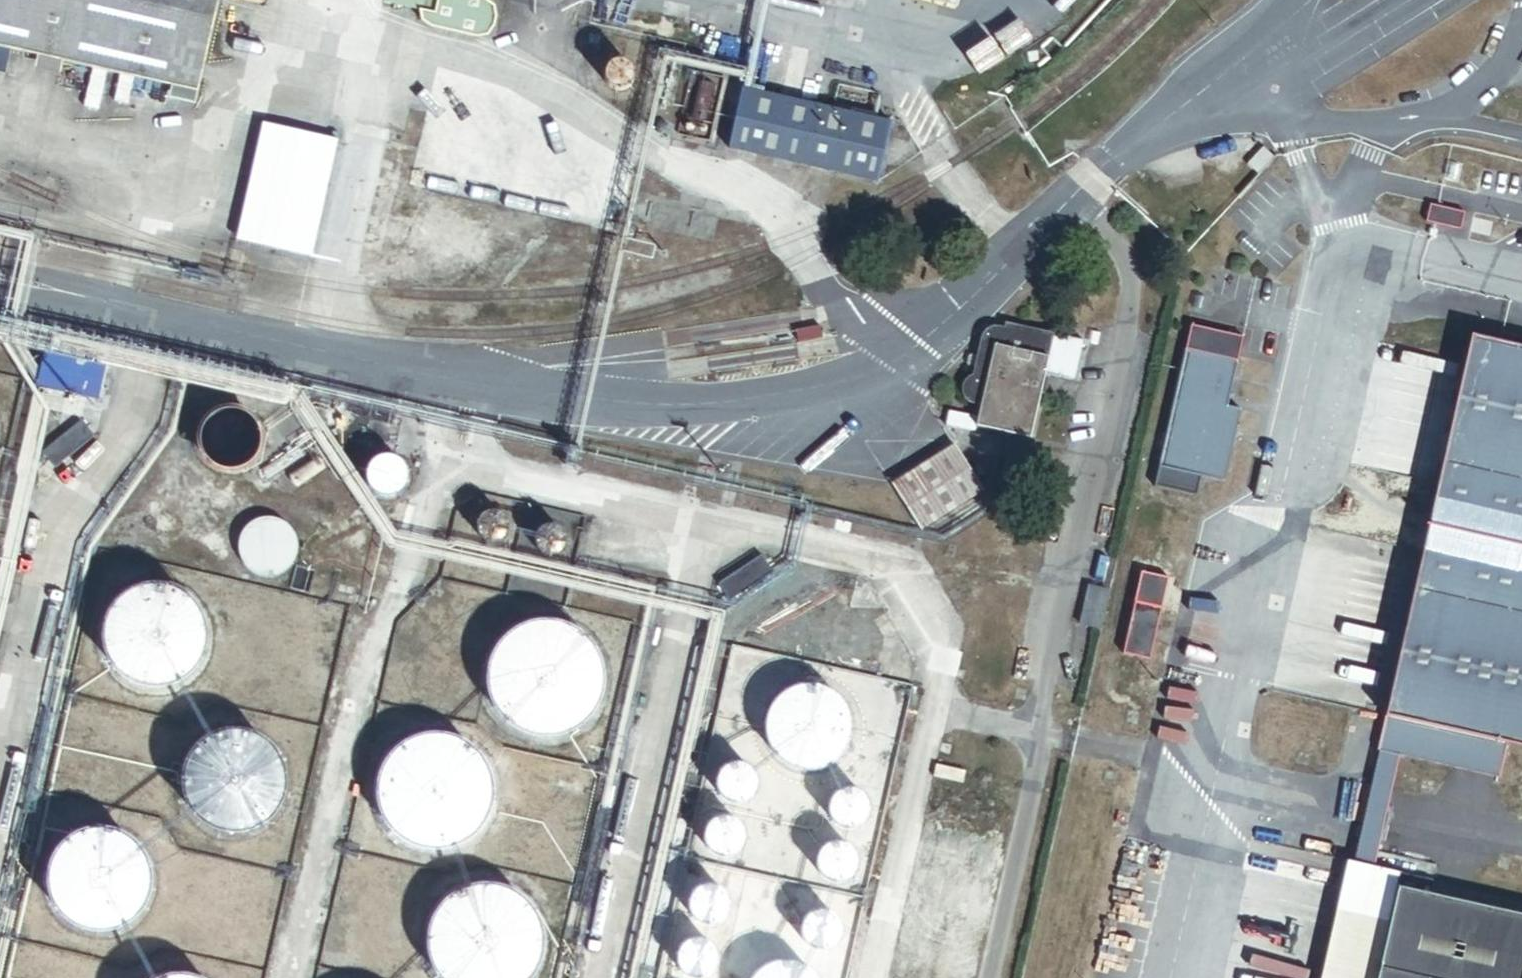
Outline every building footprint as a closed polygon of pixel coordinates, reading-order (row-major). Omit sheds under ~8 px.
[(41,56),(66,62),(175,87),(200,93),(221,0),(0,0),(0,47),(41,56)] [(484,0),(387,0),(387,2),(420,11),(423,22),(431,27),(478,39),(490,38),(494,30),(499,19),(496,6),(489,1),(484,0)] [(767,43),(708,29),(702,56),(761,70),(767,43)] [(66,62),(41,56),(38,66),(64,72),(66,62)] [(632,83),(633,80),(634,76),(633,73),(632,70),(629,67),(627,65),(624,64),(620,63),(617,64),(614,65),(611,67),(609,70),(607,72),(606,76),(607,80),(608,83),(610,86),(612,88),(615,90),(618,91),(622,91),(625,90),(628,88),(631,86),(632,83)] [(834,76),(808,69),(804,86),(829,93),(834,76)] [(800,77),(771,70),(768,83),(797,90),(800,77)] [(710,142),(726,79),(694,72),(679,134),(710,142)] [(839,86),(834,105),(872,115),(877,95),(839,86)] [(198,103),(200,93),(175,87),(173,97),(198,103)] [(892,122),(742,89),(729,150),(878,183),(892,122)] [(311,121),(308,135),(337,141),(340,128),(311,121)] [(311,260),(337,141),(308,135),(263,125),(237,244),(311,260)] [(1463,212),(1431,205),(1427,222),(1460,229),(1463,212)] [(1053,335),(1005,323),(1003,328),(997,327),(989,328),(983,333),(971,375),(965,379),(962,383),(961,390),(964,398),(968,403),(980,406),(975,426),(1029,438),(1053,335)] [(1243,338),(1192,326),(1159,463),(1200,472),(1224,479),(1240,410),(1227,407),(1243,338)] [(1384,714),(1424,726),(1415,759),(1499,779),(1506,741),(1521,744),(1521,339),(1469,327),(1384,714)] [(964,424),(975,426),(980,406),(968,403),(964,424)] [(954,443),(891,484),(921,531),(984,490),(954,443)] [(1029,447),(1011,443),(1007,461),(1025,465),(1029,447)] [(406,479),(406,474),(405,469),(403,464),(400,461),(396,458),(392,456),(387,455),(382,456),(377,458),(373,461),(370,464),(368,469),(367,474),(367,479),(369,483),(371,487),(375,491),(379,493),(384,495),(389,495),(394,494),(398,491),(402,488),(404,483),(406,479)] [(1196,493),(1200,472),(1159,463),(1154,484),(1196,493)] [(304,535),(304,532),(304,528),(303,524),(302,520),(301,517),(299,514),(296,511),(294,508),(291,506),(288,504),(284,503),(280,502),(277,501),(273,501),(269,502),(266,503),(262,504),(259,506),(256,508),(253,511),(251,514),(249,516),(247,520),(246,524),(245,527),(245,531),(245,535),(246,539),(247,542),(248,545),(251,549),(253,552),(255,554),(259,556),(262,558),(265,559),(269,560),(272,561),(276,561),(280,560),(284,559),(287,558),(290,556),(293,554),(296,552),(299,549),(301,546),(302,542),(303,539),(304,535)] [(508,530),(509,527),(509,523),(509,519),(507,515),(505,513),(502,510),(498,509),(494,508),(491,509),(487,510),(484,512),(481,516),(480,519),(479,523),(479,527),(480,530),(482,533),(485,536),(488,538),(492,539),(496,539),(500,538),(503,536),(506,534),(508,530)] [(562,541),(563,537),(564,534),(563,530),(561,527),(559,524),(556,521),(552,520),(549,519),(545,520),(541,521),(538,524),(536,526),(534,530),(533,534),(534,537),(535,541),(537,544),(540,547),(543,549),(546,550),(550,550),(554,549),(557,547),(560,544),(562,541)] [(211,634),(211,627),(209,621),(207,615),(205,609),(202,604),(198,599),(193,595),(188,591),(183,588),(177,586),(171,584),(165,583),(159,583),(152,584),(146,585),(140,588),(135,591),(129,594),(125,598),(121,603),(118,609),(115,614),(113,620),(112,626),(111,632),(112,639),(113,645),(115,651),(117,656),(120,662),(125,667),(129,671),(134,675),(140,678),(145,680),(151,682),(158,683),(164,683),(170,682),(176,680),(182,678),(188,675),(193,672),(197,667),(201,663),(204,657),(207,652),(209,646),(210,640),(211,634)] [(1078,627),(1098,631),(1108,590),(1087,585),(1078,627)] [(1162,609),(1133,602),(1121,653),(1150,660),(1162,609)] [(606,676),(606,669),(605,662),(602,656),(600,649),(596,643),(591,638),(586,633),(581,629),(575,626),(568,623),(561,621),(554,620),(547,620),(541,621),(534,623),(527,625),(521,628),(515,633),(510,637),(506,643),(502,649),(499,655),(497,661),(495,669),(495,675),(495,683),(496,689),(498,696),(501,702),(505,708),(510,714),(515,718),(520,723),(526,726),(533,729),(539,730),(547,731),(553,731),(560,731),(567,729),(574,726),(580,723),(586,719),(591,714),(595,709),(599,703),(602,697),(604,690),(606,683),(606,676)] [(855,731),(855,726),(855,720),(854,715),(852,710),(850,705),(847,700),(844,696),(840,693),(836,690),(831,687),(826,685),(821,684),(816,683),(810,683),(805,683),(800,685),(795,687),(790,689),(786,692),(782,696),(779,700),(776,705),(773,709),(772,714),(771,719),(770,725),(771,730),(772,736),(773,741),(775,745),(778,750),(782,754),(785,758),(790,761),(794,764),(799,766),(804,767),(810,768),(815,768),(820,767),(825,766),(830,764),(835,761),(840,758),(843,754),(847,750),(850,746),(852,741),(854,736),(855,731)] [(1424,726),(1384,714),(1375,749),(1415,759),(1424,726)] [(291,781),(290,774),(289,768),(287,762),(285,756),(281,751),(277,746),(273,742),(268,738),(262,735),(257,733),(251,731),(244,731),(238,730),(232,731),(226,733),(220,735),(214,738),(209,742),(205,746),(201,751),(197,756),(195,762),(193,767),(191,774),(191,780),(191,786),(193,792),(194,798),(197,804),(200,809),(204,814),(209,818),(214,822),(219,825),(225,827),(231,829),(237,830),(244,830),(250,829),(256,828),(262,825),(267,822),(272,819),(277,815),(281,810),(284,804),(287,799),(289,793),(290,787),(291,781)] [(495,788),(494,781),(493,774),(491,767),(488,761),(484,755),(480,750),(475,745),(469,741),(463,738),(457,735),(450,733),(443,732),(436,732),(429,733),(422,735),(416,737),(410,740),(404,744),(399,749),(394,755),(390,761),(387,767),(385,773),(384,780),(383,787),(384,794),(385,801),(387,808),(390,814),(394,820),(398,826),(403,830),(409,834),(415,838),(422,841),(428,842),(435,843),(442,843),(449,843),(456,841),(462,838),(468,835),(474,831),(479,826),(484,821),(488,815),(491,809),(493,802),(494,795),(495,788)] [(759,784),(760,779),(759,775),(757,770),(754,766),(749,763),(745,761),(740,761),(735,761),(730,763),(726,766),(723,769),(721,774),(720,779),(720,784),(722,789),(724,793),(728,796),(732,799),(737,800),(742,800),(747,799),(751,797),(755,793),(758,789),(759,784)] [(872,809),(872,804),(871,799),(869,795),(866,791),(862,788),(857,786),(852,785),(847,786),(843,788),(839,791),(835,794),(833,799),(832,804),(833,808),(834,813),(837,817),(840,821),(845,823),(849,825),(855,825),(859,823),(863,821),(867,818),(870,814),(872,809)] [(749,838),(749,833),(748,828),(746,823),(743,820),(739,817),(734,815),(730,814),(725,815),(720,817),(716,819),(713,823),(711,828),(710,833),(710,838),(712,842),(714,846),(718,850),(722,852),(727,853),(732,854),(737,852),(741,850),(745,847),(747,843),(749,838)] [(157,876),(156,870),(155,864),(153,858),(151,852),(147,847),(144,842),(139,838),(134,834),(129,831),(123,829),(117,827),(111,826),(104,826),(98,827),(92,828),(86,831),(81,834),(75,837),(71,841),(67,846),(64,852),(61,857),(59,863),(58,869),(57,875),(58,882),(59,888),(61,894),(63,900),(66,905),(70,910),(75,914),(80,918),(86,921),(91,923),(97,925),(103,926),(110,926),(116,925),(122,923),(128,921),(133,918),(138,915),(143,910),(147,905),(150,900),(153,894),(155,889),(156,883),(157,876)] [(859,863),(859,858),(858,853),(856,849),(853,845),(849,842),(845,840),(840,839),(835,840),(830,842),(826,845),(823,848),(821,853),(820,858),(820,863),(822,868),(824,872),(828,875),(832,877),(837,879),(842,879),(847,878),(851,875),(855,872),(857,868),(859,863)] [(1385,869),(1361,864),(1334,977),(1376,977),(1395,896),(1380,893),(1385,869)] [(1395,896),(1397,887),(1429,894),(1432,881),(1385,869),(1380,893),(1395,896)] [(545,930),(544,924),(542,917),(539,911),(535,905),(531,899),(526,895),(520,890),(514,887),(508,884),(501,882),(494,881),(487,881),(480,882),(473,884),(467,887),(461,890),(455,894),(450,899),(445,904),(441,910),(438,917),(436,923),(435,930),(434,936),(435,944),(436,950),(438,957),(441,963),(445,970),(449,975),(452,977),(528,977),(530,975),(535,970),(539,964),(542,958),(544,951),(545,945),(546,938),(545,930)] [(733,906),(733,901),(733,896),(730,891),(727,887),(723,885),(719,883),(714,882),(709,883),(705,884),(700,887),(697,891),(695,895),(694,900),(694,905),(696,910),(698,914),(702,918),(706,920),(711,921),(716,921),(721,920),(725,918),(729,914),(732,910),(733,906)] [(1429,894),(1397,887),(1395,896),(1376,977),(1521,977),(1521,916),(1429,894)] [(845,931),(845,926),(844,921),(842,917),(839,913),(835,910),(831,908),(826,907),(821,908),(816,910),(812,912),(809,916),(807,921),(806,925),(806,931),(807,935),(810,940),(814,943),(818,945),(823,947),(828,947),(833,945),(837,943),(841,940),(843,936),(845,931)] [(719,958),(719,953),(719,949),(717,944),(713,940),(710,937),(705,935),(700,935),(695,935),(690,937),(687,940),(683,944),(681,948),(680,953),(680,958),(682,962),(685,967),(688,970),(692,973),(697,974),(702,974),(707,973),(711,971),(715,967),(718,963),(719,958)] [(823,977),(820,974),(817,970),(813,966),(810,963),(805,961),(800,959),(795,958),(790,957),(786,957),(781,958),(776,959),(771,961),(767,963),(763,966),(759,969),(755,973),(753,977),(823,977)]
